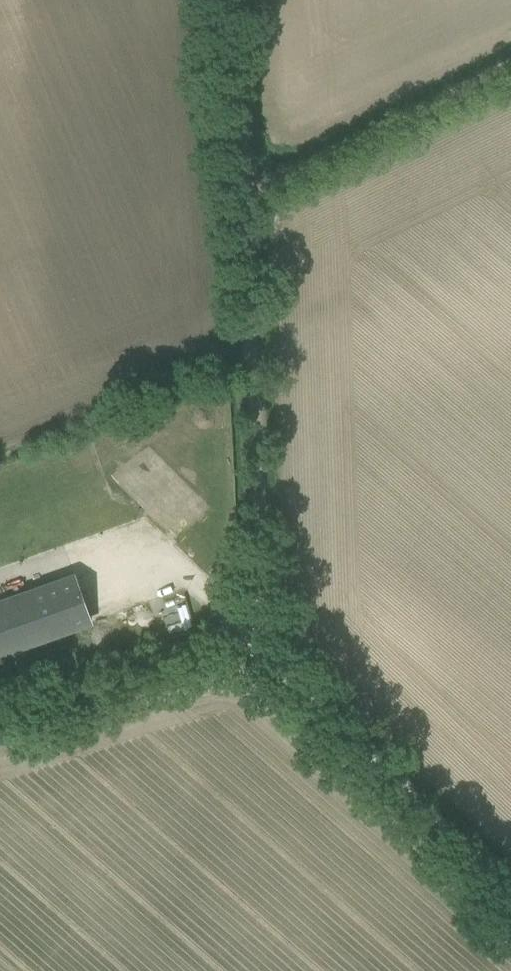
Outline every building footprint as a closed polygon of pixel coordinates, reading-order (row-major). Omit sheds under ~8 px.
[(90,623),(73,577),(0,603),(0,655),(90,623)]
